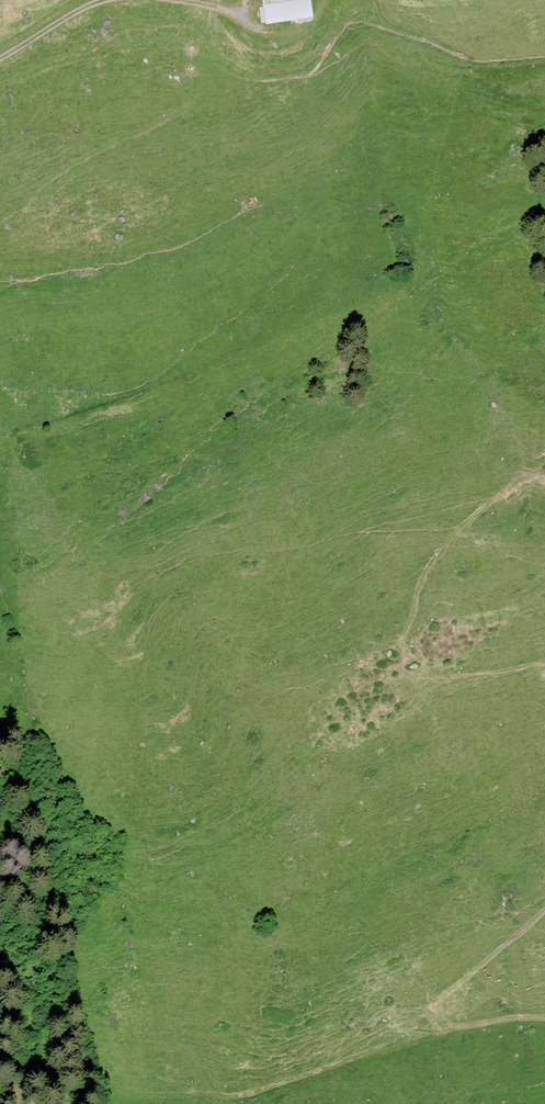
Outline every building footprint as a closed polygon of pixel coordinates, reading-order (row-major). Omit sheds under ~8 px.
[(267,22),(311,15),(309,0),(264,0),(267,22)]
